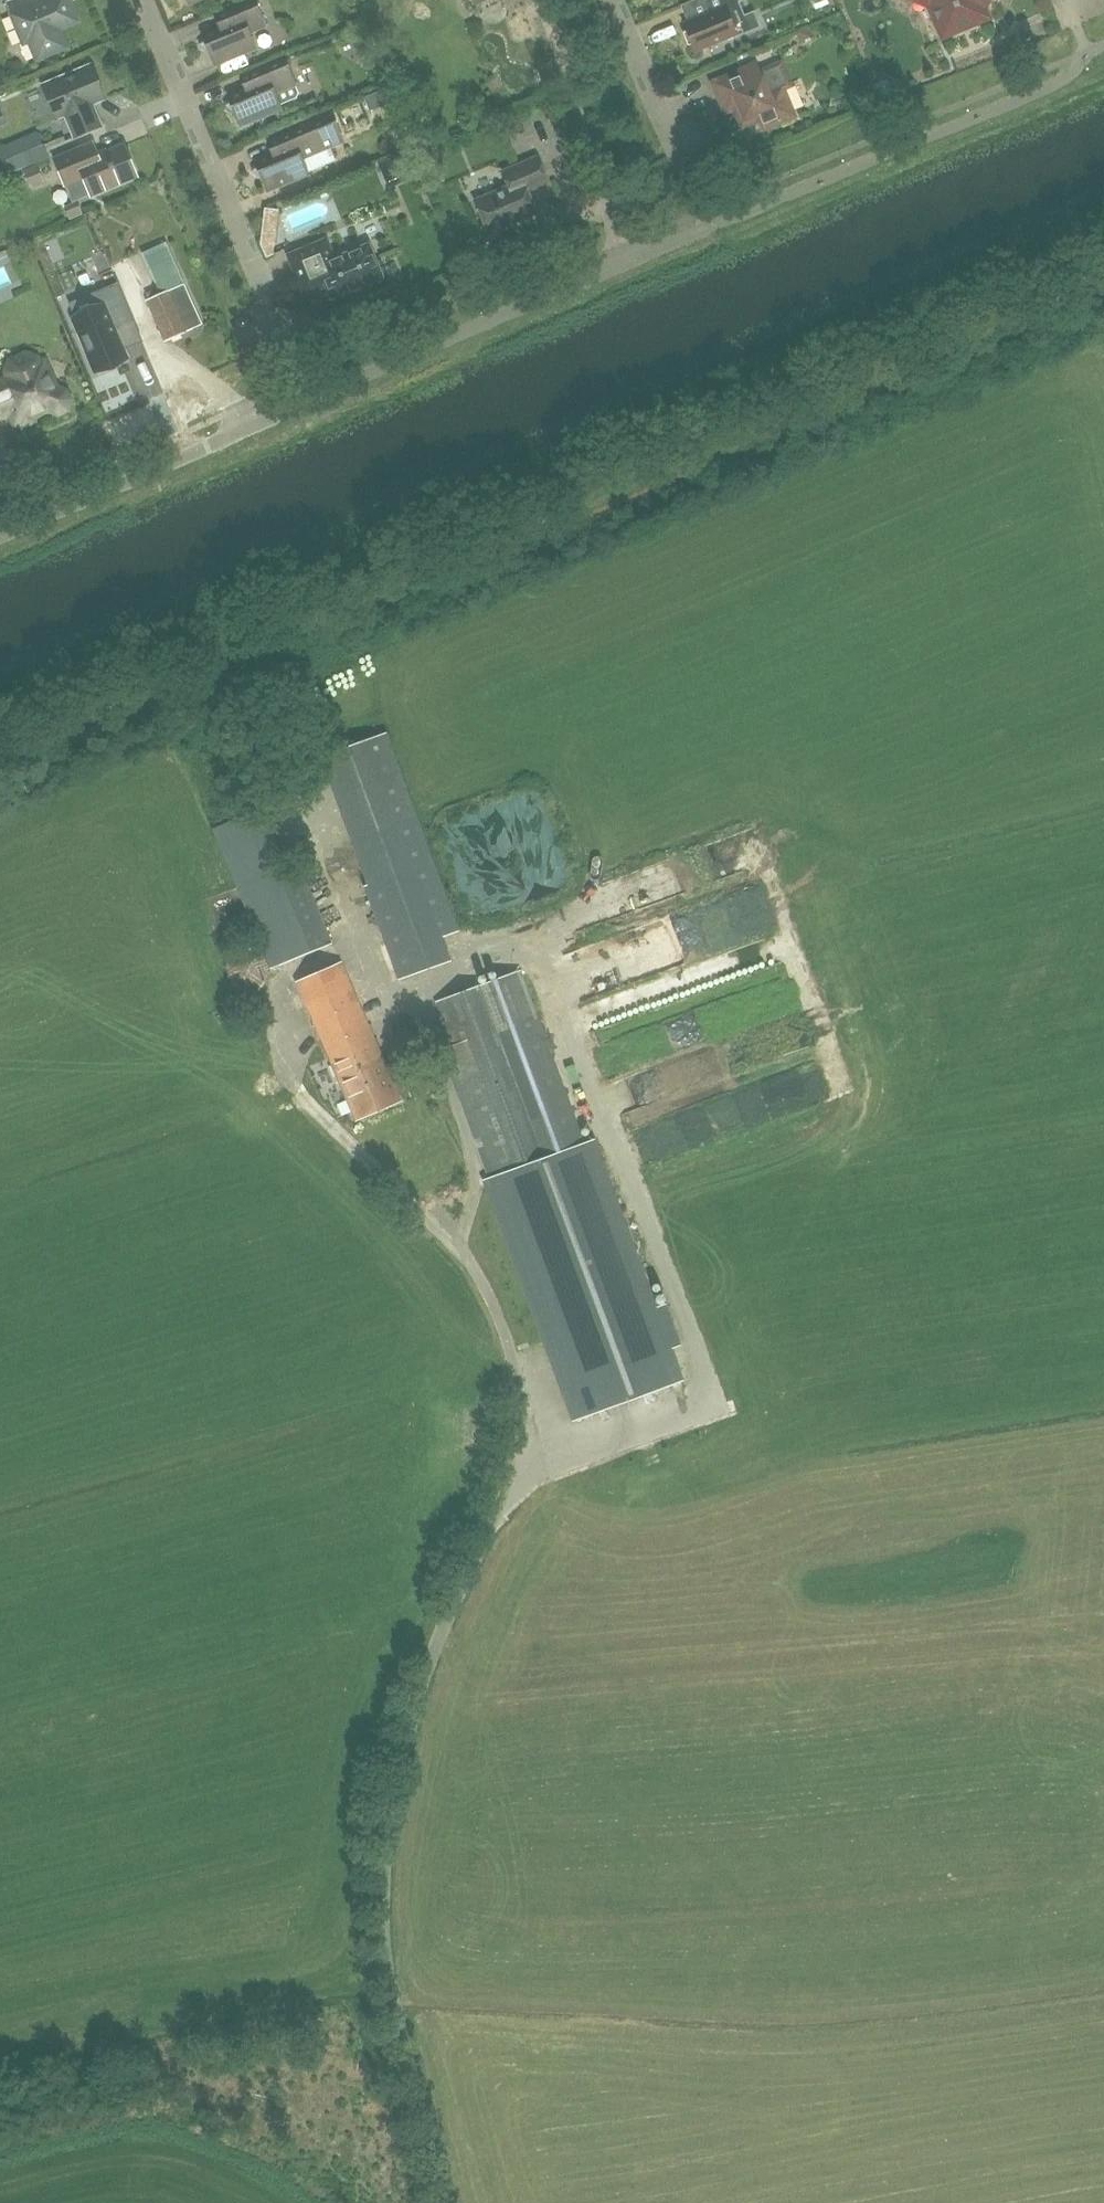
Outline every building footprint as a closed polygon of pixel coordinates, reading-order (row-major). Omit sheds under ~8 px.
[(58,29),(77,21),(68,0),(48,0),(40,3),(39,0),(12,0),(6,2),(12,15),(13,15),(24,43),(30,41),(38,59),(65,47),(58,29)] [(704,1),(705,3),(705,2),(710,13),(684,24),(695,52),(736,35),(724,8),(741,1),(740,0),(706,0),(704,1)] [(937,9),(933,11),(943,35),(986,17),(981,5),(984,3),(985,0),(934,0),(937,9)] [(210,53),(215,65),(257,48),(250,32),(265,26),(255,1),(216,18),(221,30),(203,38),(204,39),(200,45),(210,53)] [(225,106),(235,114),(240,126),(281,109),(279,106),(297,99),(299,93),(285,60),(241,79),(247,91),(229,99),(229,101),(225,106)] [(43,85),(57,119),(65,115),(74,137),(101,126),(100,124),(99,125),(95,115),(96,115),(95,112),(93,114),(89,105),(105,99),(91,65),(43,85)] [(770,68),(759,73),(756,65),(713,83),(714,86),(715,85),(720,97),(719,97),(722,105),(729,102),(732,110),(735,109),(742,127),(760,119),(764,129),(794,116),(782,87),(776,89),(768,71),(771,69),(770,68)] [(365,96),(371,110),(391,101),(385,87),(365,96)] [(333,116),(302,129),(269,144),(274,156),(256,164),(257,165),(252,171),(262,179),(267,191),(308,174),(302,159),(343,141),(333,116)] [(54,159),(65,185),(83,177),(91,195),(137,176),(124,146),(98,156),(93,143),(54,159)] [(8,174),(27,167),(21,154),(3,162),(8,174)] [(502,172),(505,180),(508,186),(474,201),(489,234),(510,225),(509,223),(517,219),(518,221),(537,213),(528,192),(548,183),(537,157),(502,172)] [(296,231),(297,236),(397,198),(386,168),(286,206),(262,215),(277,254),(282,252),(276,238),(296,231)] [(598,219),(609,216),(604,195),(593,197),(598,219)] [(310,277),(316,291),(326,287),(331,300),(350,292),(351,293),(365,287),(364,286),(384,278),(370,244),(335,258),(327,239),(287,255),(298,282),(310,277)] [(112,269),(104,252),(91,257),(99,274),(112,269)] [(0,259),(0,301),(27,292),(14,255),(0,259)] [(200,325),(179,277),(156,287),(142,258),(118,268),(142,321),(149,318),(160,343),(200,325)] [(118,283),(98,292),(104,306),(75,318),(74,318),(96,372),(127,358),(123,350),(114,328),(134,320),(118,283)] [(10,413),(15,425),(49,410),(58,413),(67,409),(70,400),(66,391),(41,382),(47,367),(40,364),(37,359),(26,356),(12,362),(8,373),(10,378),(0,383),(0,417),(10,413)] [(212,830),(236,885),(272,968),(328,944),(318,920),(320,919),(295,859),(282,865),(258,810),(212,830)] [(400,980),(446,963),(413,870),(366,886),(400,980)] [(256,989),(271,971),(256,946),(237,948),(225,965),(234,988),(256,989)] [(342,962),(297,981),(356,1119),(401,1099),(342,962)] [(491,1179),(584,1145),(584,1144),(520,971),(437,1002),(454,1047),(443,1051),(491,1179)] [(584,1144),(584,1145),(491,1179),(488,1180),(576,1418),(679,1380),(668,1349),(681,1344),(666,1305),(653,1310),(591,1142),(584,1144)]
